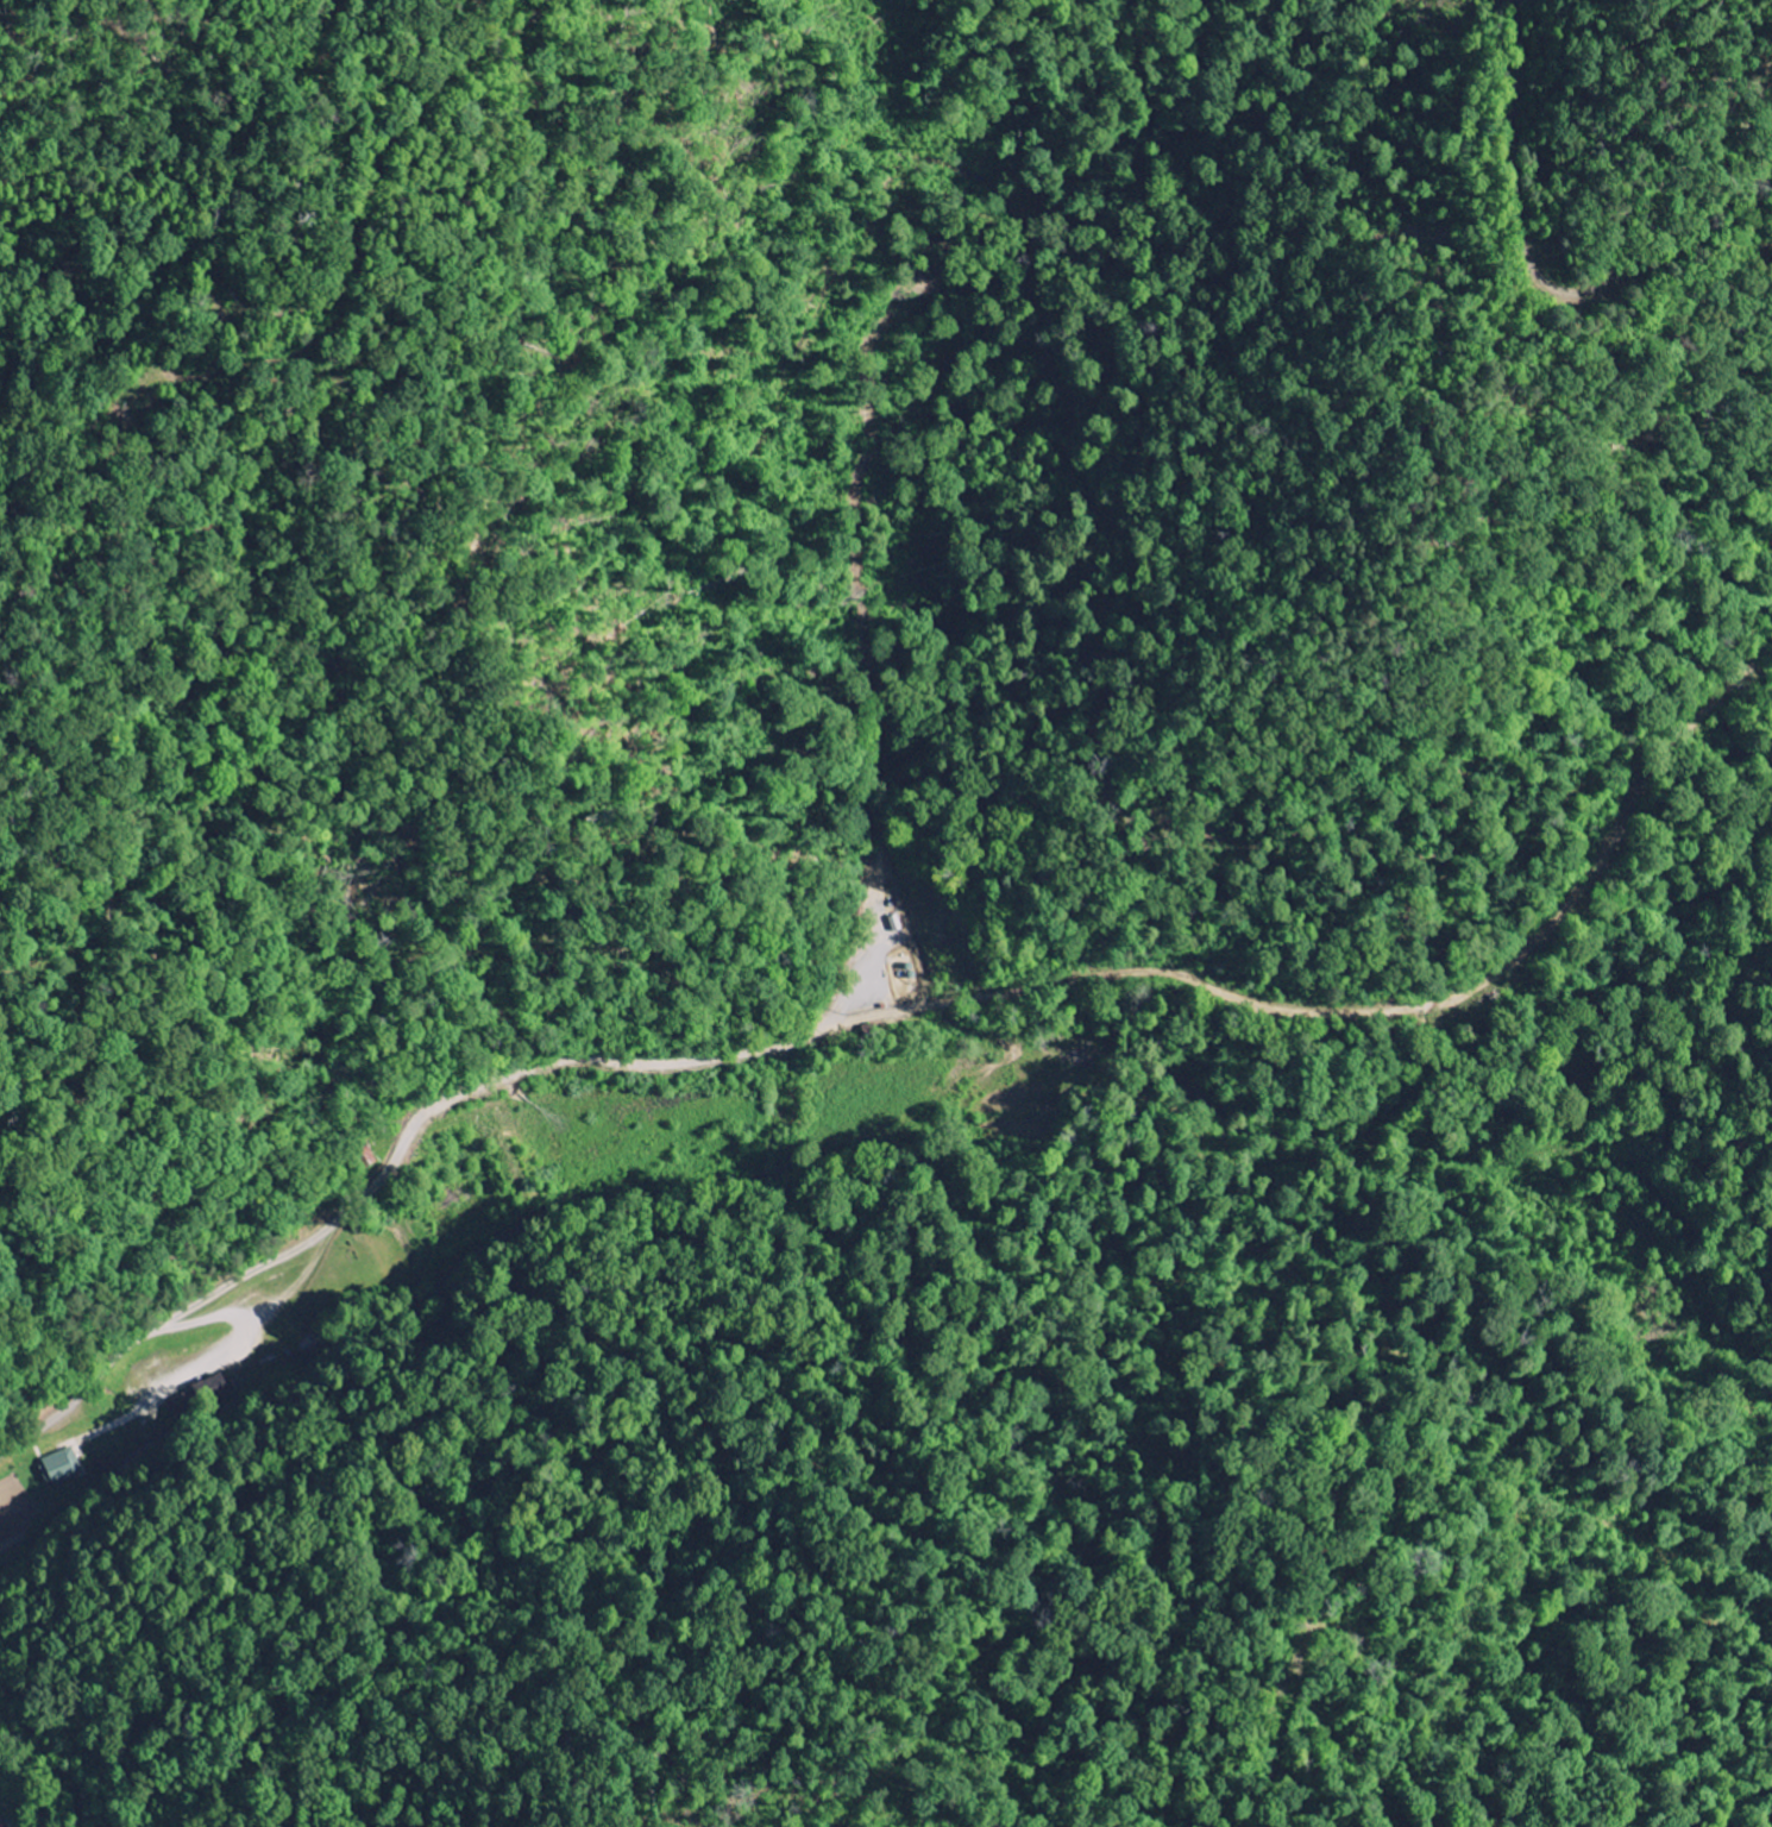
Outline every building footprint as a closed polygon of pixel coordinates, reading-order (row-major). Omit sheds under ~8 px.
[(84,1474),(73,1448),(39,1463),(50,1489),(84,1474)]
